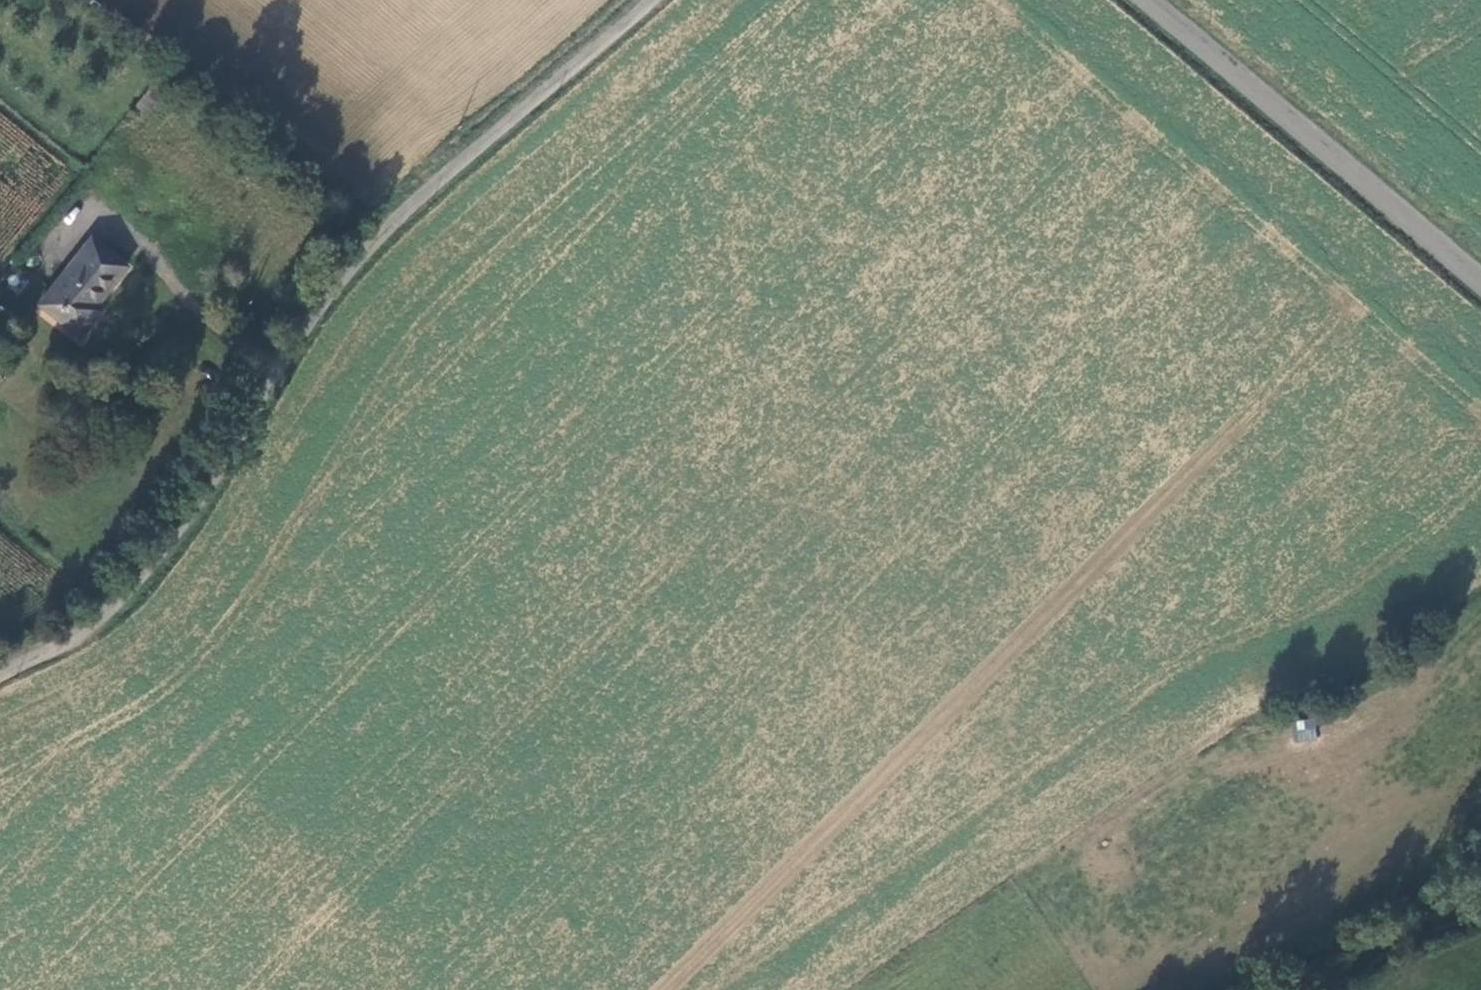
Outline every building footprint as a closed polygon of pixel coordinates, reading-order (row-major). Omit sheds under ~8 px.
[(100,304),(128,265),(92,236),(38,305),(81,340),(105,309),(100,304)] [(1314,718),(1294,722),(1297,742),(1317,738),(1314,718)]
